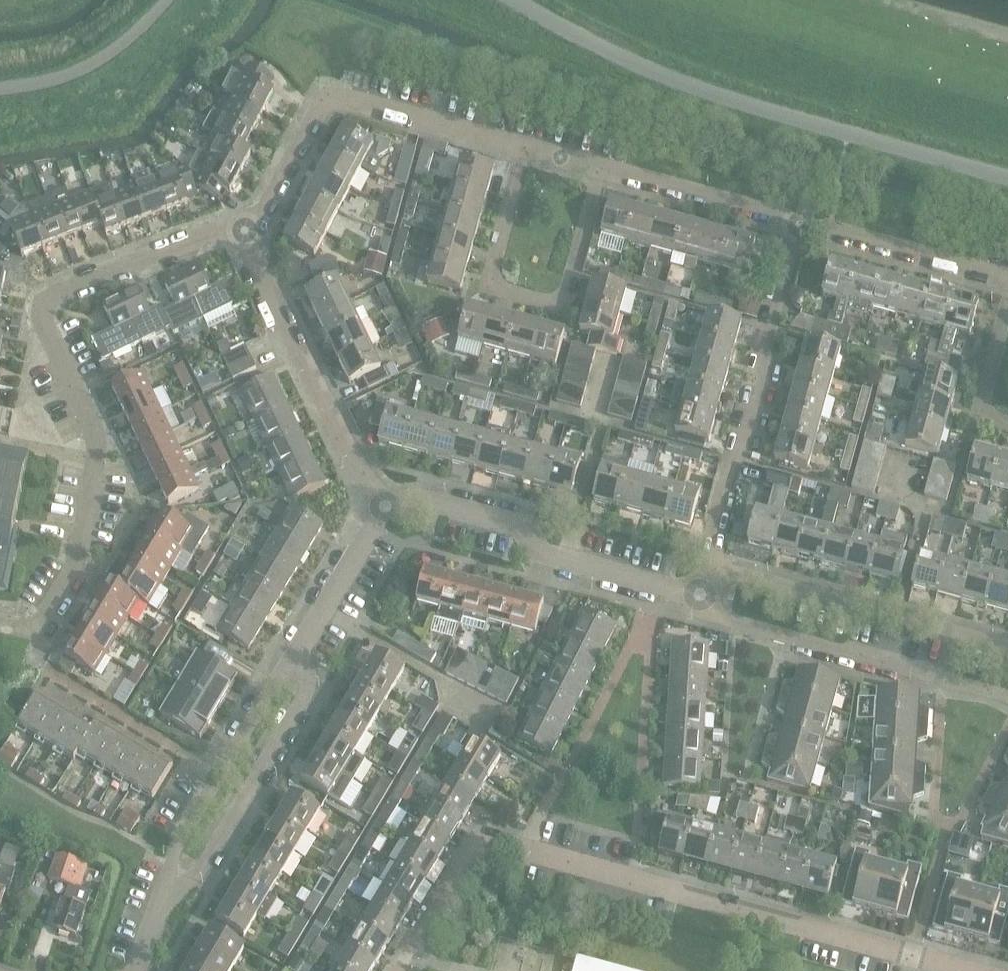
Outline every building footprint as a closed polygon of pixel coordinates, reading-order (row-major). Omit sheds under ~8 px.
[(222,90),(233,95),(263,112),(273,92),(268,90),(274,79),(249,66),(243,76),(232,70),(222,90)] [(214,110),(253,131),(263,112),(233,95),(223,114),(214,109),(214,110)] [(204,130),(212,134),(219,137),(243,149),(253,131),(214,110),(204,130)] [(359,123),(355,132),(364,137),(369,129),(359,123)] [(342,130),(330,152),(361,168),(368,155),(378,160),(387,153),(390,144),(372,139),(370,145),(363,142),(353,136),(342,130)] [(203,153),(240,173),(250,153),(243,149),(219,137),(212,134),(203,153)] [(403,147),(394,184),(405,187),(415,150),(403,147)] [(188,167),(198,194),(204,192),(218,199),(224,189),(230,192),(240,173),(203,153),(199,151),(190,168),(188,167)] [(421,151),(415,176),(426,179),(433,154),(421,151)] [(330,152),(318,174),(349,191),(361,168),(330,152)] [(460,162),(453,187),(486,195),(492,171),(460,162)] [(155,179),(167,211),(189,202),(187,198),(198,194),(188,167),(187,166),(155,179)] [(318,174),(307,196),(338,212),(349,191),(318,174)] [(135,186),(147,218),(167,211),(155,179),(135,186)] [(412,183),(408,200),(416,202),(420,185),(412,183)] [(103,224),(104,224),(107,234),(127,226),(115,194),(111,185),(91,192),(96,201),(95,201),(103,224)] [(115,194),(127,226),(147,218),(135,186),(115,194)] [(453,187),(447,210),(480,219),(486,195),(453,187)] [(47,198),(64,240),(84,232),(72,199),(70,200),(66,191),(47,198)] [(394,191),(390,207),(399,209),(403,193),(394,191)] [(72,199),(84,232),(104,224),(103,224),(95,201),(96,201),(91,192),(72,199)] [(307,196),(295,218),(326,234),(338,212),(307,196)] [(4,253),(12,244),(18,242),(23,255),(43,248),(27,204),(20,206),(9,198),(0,209),(0,249),(4,253)] [(27,204),(43,248),(64,240),(47,198),(28,205),(27,204)] [(408,200),(404,216),(412,218),(416,202),(408,200)] [(601,235),(626,242),(634,210),(610,203),(601,235)] [(385,223),(394,226),(399,209),(390,207),(385,223)] [(447,210),(440,235),(473,244),(480,219),(447,210)] [(634,210),(626,242),(650,248),(658,216),(634,210)] [(658,216),(650,248),(673,254),(682,222),(658,216)] [(314,257),(326,234),(295,218),(283,241),(314,257)] [(682,222),(673,254),(674,255),(671,264),(695,270),(706,229),(682,222)] [(706,229),(695,270),(698,261),(722,268),(730,235),(706,229)] [(400,231),(395,248),(403,250),(408,233),(400,231)] [(440,235),(434,259),(467,267),(473,244),(440,235)] [(730,235),(722,268),(746,274),(755,242),(730,235)] [(382,238),(377,255),(386,257),(391,240),(382,238)] [(395,248),(391,265),(399,267),(403,250),(395,248)] [(364,271),(382,277),(386,257),(377,255),(369,252),(364,271)] [(309,265),(315,276),(336,266),(333,260),(331,255),(309,265)] [(460,292),(467,267),(434,259),(427,283),(460,292)] [(828,323),(801,316),(797,331),(828,339),(838,341),(842,327),(841,327),(848,302),(857,270),(832,263),(824,295),(837,299),(833,314),(830,313),(828,323)] [(183,272),(204,319),(233,305),(223,284),(212,289),(200,264),(183,272)] [(307,294),(318,316),(349,302),(338,278),(341,277),(336,266),(315,276),(320,288),(307,294)] [(600,269),(598,278),(615,282),(618,273),(600,269)] [(857,270),(848,302),(873,308),(881,276),(857,270)] [(177,306),(166,311),(173,327),(175,333),(204,319),(183,272),(165,281),(177,306)] [(618,273),(615,282),(632,286),(634,277),(618,273)] [(881,276),(873,308),(897,315),(906,283),(881,276)] [(642,280),(640,288),(663,294),(665,286),(649,282),(642,280)] [(593,282),(586,306),(619,314),(626,291),(593,282)] [(906,283),(897,315),(921,321),(922,317),(930,289),(906,283)] [(381,297),(388,311),(396,307),(385,284),(376,289),(381,297)] [(665,286),(663,294),(680,299),(687,301),(689,292),(682,290),(665,286)] [(121,295),(143,342),(166,330),(174,347),(179,344),(172,328),(173,327),(166,311),(163,306),(149,311),(137,287),(121,295)] [(945,328),(941,343),(936,341),(933,352),(929,351),(925,366),(935,368),(946,328),(954,296),(930,289),(922,317),(921,321),(945,328)] [(689,292),(687,301),(694,303),(711,307),(713,298),(696,294),(689,292)] [(104,361),(143,342),(121,295),(103,303),(115,328),(93,339),(104,361)] [(946,328),(935,368),(944,371),(944,370),(960,375),(964,360),(953,357),(956,348),(953,347),(957,332),(970,335),(979,302),(954,296),(946,328)] [(713,298),(711,307),(728,311),(730,303),(713,298)] [(318,316),(329,339),(369,319),(360,323),(349,302),(318,316)] [(671,302),(664,327),(672,330),(680,305),(671,302)] [(580,330),(592,333),(588,348),(596,350),(615,355),(619,340),(613,339),(619,314),(586,306),(580,330)] [(653,306),(649,322),(657,324),(662,309),(653,306)] [(388,311),(395,327),(398,333),(407,329),(404,323),(396,307),(388,311)] [(458,340),(483,346),(492,313),(467,307),(458,340)] [(492,313),(483,346),(507,353),(516,320),(492,313)] [(708,313),(702,337),(734,346),(741,322),(708,313)] [(13,318),(11,326),(19,328),(21,320),(13,318)] [(329,339),(340,361),(371,346),(380,341),(369,319),(329,339)] [(441,319),(422,327),(427,338),(446,330),(441,319)] [(516,320),(507,353),(531,359),(539,327),(516,320)] [(644,339),(653,342),(657,325),(649,322),(644,339)] [(539,327),(531,359),(554,366),(563,333),(539,327)] [(664,327),(658,351),(666,353),(672,330),(664,327)] [(842,327),(838,341),(847,344),(851,329),(842,327)] [(702,337),(695,361),(728,370),(734,346),(702,337)] [(881,337),(877,352),(887,355),(890,340),(881,337)] [(808,340),(801,364),(835,373),(841,349),(808,340)] [(890,340),(887,355),(896,357),(900,342),(890,340)] [(152,343),(145,346),(150,358),(158,354),(152,343)] [(572,343),(569,355),(593,361),(596,350),(588,348),(572,343)] [(364,378),(369,388),(392,377),(387,367),(382,369),(371,346),(340,361),(351,384),(364,378)] [(225,357),(230,368),(251,358),(246,347),(225,357)] [(658,351),(653,368),(661,369),(666,353),(658,351)] [(569,355),(566,367),(589,373),(593,361),(569,355)] [(623,357),(620,369),(644,375),(647,363),(623,357)] [(867,374),(876,376),(880,359),(871,357),(867,374)] [(251,358),(230,368),(235,378),(256,368),(251,358)] [(108,361),(100,365),(107,379),(108,378),(115,375),(108,361)] [(695,361),(689,385),(722,394),(728,370),(695,361)] [(174,368),(179,380),(189,375),(184,364),(174,368)] [(801,364),(795,388),(828,397),(835,373),(801,364)] [(566,367),(563,378),(586,385),(589,373),(566,367)] [(620,369),(616,380),(641,387),(644,375),(620,369)] [(458,371),(456,380),(472,385),(475,375),(458,371)] [(910,394),(919,396),(952,405),(958,380),(925,372),(922,385),(913,383),(910,394)] [(113,388),(123,408),(152,393),(143,373),(113,388)] [(216,373),(198,382),(204,394),(222,385),(216,373)] [(184,389),(194,385),(189,375),(179,380),(184,389)] [(475,375),(472,385),(489,389),(491,380),(475,375)] [(250,407),(257,422),(289,407),(282,392),(274,376),(242,391),(250,407)] [(883,376),(880,385),(895,389),(897,380),(883,376)] [(421,387),(437,391),(446,393),(448,384),(440,382),(424,378),(421,387)] [(563,378),(560,390),(583,396),(586,385),(563,378)] [(616,380),(613,392),(638,399),(641,387),(616,380)] [(649,381),(645,399),(653,401),(658,383),(649,381)] [(507,384),(504,394),(521,398),(523,388),(507,384)] [(689,385),(683,409),(715,417),(722,394),(689,385)] [(880,385),(877,396),(892,400),(895,389),(880,385)] [(452,396),(469,400),(471,391),(455,386),(452,396)] [(523,388),(521,398),(537,402),(540,392),(523,388)] [(795,388),(789,412),(822,421),(828,397),(795,388)] [(863,388),(858,405),(867,408),(872,391),(863,388)] [(556,401),(580,408),(583,396),(560,390),(556,401)] [(471,391),(469,400),(485,404),(488,395),(471,391)] [(613,392),(610,404),(635,410),(638,399),(613,392)] [(123,408),(132,427),(162,412),(152,393),(123,408)] [(213,396),(207,399),(211,407),(217,404),(213,396)] [(919,396),(913,421),(945,429),(952,405),(919,396)] [(499,408),(516,412),(519,404),(502,399),(499,408)] [(645,399),(641,415),(648,417),(653,401),(645,399)] [(379,443),(404,450),(413,416),(402,413),(404,406),(390,403),(378,400),(371,426),(383,429),(379,443)] [(193,407),(198,418),(207,414),(202,403),(193,407)] [(519,404),(516,412),(533,417),(536,408),(519,404)] [(632,422),(635,410),(610,404),(607,415),(632,422)] [(854,422),(863,425),(867,408),(858,405),(854,422)] [(265,437),(272,452),(304,437),(297,422),(289,407),(257,422),(265,437)] [(709,442),(715,417),(683,409),(676,433),(680,434),(707,441),(709,442)] [(185,424),(196,419),(192,410),(181,416),(185,424)] [(132,427),(142,446),(171,431),(162,412),(132,427)] [(789,412),(782,436),(815,445),(822,421),(789,412)] [(548,421),(565,426),(567,417),(550,413),(548,421)] [(203,429),(213,424),(207,414),(198,418),(203,429)] [(413,416),(404,450),(427,456),(437,423),(413,416)] [(567,417),(565,426),(582,430),(584,422),(567,417)] [(938,454),(945,429),(913,421),(906,446),(938,454)] [(437,423),(427,456),(451,462),(460,429),(437,423)] [(869,425),(867,435),(881,438),(884,429),(869,425)] [(233,428),(223,432),(225,437),(227,439),(236,435),(233,428)] [(460,429),(451,462),(476,469),(485,436),(460,429)] [(142,446),(151,465),(181,451),(171,431),(142,446)] [(618,440),(635,445),(637,436),(620,432),(618,440)] [(680,434),(678,442),(678,443),(704,450),(707,441),(680,434)] [(485,436),(476,469),(499,476),(508,442),(485,436)] [(637,436),(635,445),(652,449),(654,441),(637,436)] [(782,436),(776,460),(809,469),(815,445),(782,436)] [(850,436),(845,453),(855,455),(859,439),(850,436)] [(272,452),(287,483),(319,467),(311,452),(304,437),(272,452)] [(865,440),(862,452),(882,458),(886,446),(865,440)] [(212,446),(217,457),(226,452),(221,442),(212,446)] [(508,442),(499,476),(523,482),(533,449),(508,442)] [(666,453),(683,458),(685,450),(668,445),(666,453)] [(8,591),(19,530),(15,529),(29,454),(0,448),(0,589),(8,591)] [(967,481),(992,487),(1001,455),(976,448),(967,481)] [(533,449),(523,482),(548,489),(557,455),(533,449)] [(685,450),(683,458),(699,463),(702,454),(685,450)] [(151,465),(161,484),(190,470),(181,451),(151,465)] [(222,467),(231,463),(226,452),(217,457),(222,467)] [(862,452),(859,463),(879,469),(882,458),(862,452)] [(841,470),(850,473),(855,455),(845,453),(841,470)] [(557,455),(548,489),(572,495),(581,462),(557,455)] [(992,487),(1007,492),(1007,456),(1001,455),(992,487)] [(248,456),(237,461),(242,471),(252,466),(248,456)] [(594,501),(618,508),(627,474),(629,465),(606,459),(603,468),(594,501)] [(935,460),(931,471),(954,477),(957,466),(935,460)] [(190,470),(161,484),(171,504),(200,490),(194,477),(208,470),(205,463),(191,470),(190,470)] [(859,463),(856,475),(876,480),(879,469),(859,463)] [(326,483),(319,467),(287,483),(294,498),(326,483)] [(765,484),(790,491),(793,478),(768,471),(765,484)] [(931,471),(928,482),(951,489),(954,477),(931,471)] [(627,474),(618,508),(642,515),(651,481),(627,474)] [(873,493),(876,480),(856,475),(852,487),(873,493)] [(793,478),(790,491),(800,493),(803,481),(793,478)] [(651,481),(642,515),(666,521),(675,487),(651,481)] [(947,501),(951,489),(928,482),(925,495),(947,501)] [(233,483),(223,488),(229,498),(239,493),(233,483)] [(675,487),(666,521),(690,527),(699,494),(675,487)] [(807,523),(798,556),(823,562),(832,530),(838,505),(842,491),(833,489),(822,527),(807,523)] [(842,491),(838,505),(848,508),(852,494),(842,491)] [(244,503),(244,502),(228,503),(225,509),(235,516),(244,503)] [(878,517),(886,519),(891,504),(881,502),(878,517)] [(891,504),(886,519),(897,522),(901,506),(891,504)] [(973,520),(983,523),(986,508),(977,506),(973,520)] [(294,507),(279,531),(309,550),(325,525),(294,507)] [(986,508),(983,523),(993,525),(996,511),(986,508)] [(263,509),(259,515),(267,521),(272,514),(263,509)] [(749,543),(774,549),(783,517),(758,510),(749,543)] [(153,532),(183,550),(193,556),(210,529),(187,515),(182,524),(164,513),(153,532)] [(783,517),(774,549),(798,556),(807,523),(783,517)] [(944,534),(953,537),(957,522),(948,520),(944,534)] [(957,522),(953,537),(963,539),(967,525),(957,522)] [(832,530),(823,562),(847,569),(855,536),(832,530)] [(279,531),(264,556),(294,574),(309,550),(279,531)] [(879,543),(871,575),(896,582),(908,538),(883,531),(880,543),(879,543)] [(153,532),(142,550),(172,568),(183,550),(153,532)] [(992,547),(1002,550),(1006,535),(996,533),(992,547)] [(855,536),(847,569),(871,575),(879,543),(855,536)] [(233,539),(225,554),(234,560),(242,545),(233,539)] [(142,550),(131,568),(161,586),(172,568),(142,550)] [(207,551),(201,561),(210,567),(216,556),(207,551)] [(922,555),(913,588),(938,595),(947,562),(922,555)] [(264,556),(249,580),(280,599),(294,574),(264,556)] [(195,571),(204,577),(210,567),(201,561),(195,571)] [(947,562),(938,595),(962,601),(971,568),(947,562)] [(220,564),(214,573),(224,578),(229,569),(220,564)] [(120,587),(140,600),(149,606),(158,611),(169,592),(161,587),(161,586),(131,568),(120,587)] [(971,568),(962,601),(987,608),(996,575),(971,568)] [(418,601),(441,607),(438,620),(442,608),(450,577),(426,570),(418,601)] [(987,608),(1007,613),(1007,578),(996,575),(987,608)] [(461,626),(462,626),(473,584),(450,577),(442,608),(464,614),(461,626)] [(249,580),(234,604),(265,623),(280,599),(249,580)] [(110,582),(99,601),(129,618),(140,600),(120,587),(110,582)] [(473,584),(462,626),(485,632),(487,620),(488,620),(497,590),(473,584)] [(185,588),(179,597),(188,603),(194,593),(185,588)] [(497,590),(488,620),(513,627),(521,597),(497,590)] [(173,608),(182,614),(188,603),(179,597),(173,608)] [(521,597),(513,627),(535,634),(538,623),(539,620),(543,606),(544,603),(521,597)] [(191,608),(202,615),(208,607),(196,600),(191,608)] [(88,619),(118,637),(129,618),(99,601),(88,619)] [(219,629),(232,637),(249,648),(265,623),(234,604),(219,629)] [(539,620),(538,623),(546,625),(554,609),(543,606),(539,620)] [(585,609),(572,635),(604,652),(617,625),(585,609)] [(88,619),(77,637),(107,655),(118,637),(88,619)] [(163,625),(157,635),(165,640),(171,630),(163,625)] [(393,642),(414,655),(420,645),(399,632),(393,642)] [(151,645),(159,650),(165,640),(157,635),(151,645)] [(572,635),(559,661),(591,677),(604,652),(572,635)] [(720,636),(720,643),(729,644),(730,636),(720,636)] [(96,674),(107,655),(77,637),(66,656),(96,674)] [(674,642),(672,671),(708,673),(710,644),(674,642)] [(546,643),(541,651),(551,656),(555,648),(546,643)] [(459,649),(446,673),(457,678),(473,648),(461,644),(459,649)] [(420,645),(414,655),(431,664),(437,654),(420,645)] [(473,648),(457,678),(466,683),(478,659),(472,656),(474,648),(473,648)] [(199,650),(180,682),(221,707),(233,687),(232,687),(240,675),(199,650)] [(377,653),(365,674),(392,690),(405,669),(377,653)] [(540,656),(536,664),(547,669),(551,662),(540,656)] [(478,659),(466,683),(476,688),(488,664),(478,659)] [(559,661),(546,687),(578,703),(591,677),(559,661)] [(140,662),(134,672),(143,677),(149,667),(140,662)] [(488,664),(476,688),(486,693),(498,669),(488,664)] [(720,664),(719,672),(728,672),(728,664),(720,664)] [(498,669),(486,693),(496,699),(509,675),(498,669)] [(672,671),(671,699),(706,702),(708,673),(672,671)] [(128,682),(137,687),(143,677),(134,672),(128,682)] [(786,683),(782,697),(834,711),(841,683),(799,672),(796,682),(786,683)] [(365,674),(352,695),(379,712),(392,690),(365,674)] [(509,675),(496,699),(507,704),(519,680),(509,675)] [(209,726),(221,707),(180,682),(161,713),(202,738),(209,726)] [(546,687),(533,712),(565,729),(578,703),(546,687)] [(861,689),(859,697),(868,699),(870,691),(861,689)] [(94,726),(39,693),(18,727),(75,760),(78,754),(153,798),(173,764),(99,720),(94,726)] [(878,693),(876,724),(930,725),(931,711),(921,706),(922,695),(878,693)] [(352,695),(339,716),(367,732),(379,712),(352,695)] [(417,705),(425,710),(434,715),(439,706),(422,696),(417,705)] [(787,717),(784,727),(827,738),(834,711),(782,697),(778,710),(787,717)] [(671,699),(669,728),(705,730),(706,715),(712,716),(712,708),(706,708),(706,702),(671,699)] [(415,727),(424,732),(434,715),(425,710),(415,727)] [(552,755),(565,729),(533,712),(519,739),(552,755)] [(443,713),(427,740),(434,745),(440,736),(443,738),(454,720),(443,713)] [(339,716),(327,737),(355,753),(367,732),(339,716)] [(876,724),(875,752),(920,753),(920,743),(930,739),(930,725),(876,724)] [(506,733),(494,726),(489,735),(500,742),(506,733)] [(771,738),(767,751),(819,765),(827,738),(784,727),(782,737),(771,738)] [(669,728),(667,756),(703,759),(705,730),(669,728)] [(466,751),(461,760),(488,776),(500,757),(490,751),(493,744),(471,730),(460,748),(466,751)] [(713,742),(723,742),(724,732),(714,731),(713,742)] [(393,748),(399,751),(409,757),(418,741),(403,732),(393,748)] [(315,758),(353,781),(365,761),(354,754),(355,753),(327,737),(315,758)] [(427,740),(414,761),(422,766),(434,745),(427,740)] [(854,740),(853,749),(862,749),(863,740),(854,740)] [(11,769),(21,753),(7,745),(0,755),(0,763),(11,769)] [(388,769),(398,775),(409,757),(399,751),(388,769)] [(812,793),(819,765),(767,751),(764,765),(772,771),(770,781),(812,793)] [(875,752),(873,780),(929,781),(929,767),(919,763),(920,753),(875,752)] [(701,788),(703,759),(667,756),(665,786),(701,788)] [(302,779),(329,795),(341,802),(353,781),(315,758),(302,779)] [(461,760),(448,781),(475,798),(488,776),(461,760)] [(414,761),(402,782),(410,786),(413,781),(422,766),(414,761)] [(846,776),(863,777),(863,763),(847,762),(846,776)] [(25,778),(40,787),(48,775),(40,771),(38,775),(31,770),(25,778)] [(383,777),(373,794),(383,800),(393,783),(383,777)] [(843,790),(843,791),(855,793),(856,778),(845,777),(843,790)] [(1007,810),(1007,779),(1007,778),(1001,787),(991,786),(984,798),(1007,810)] [(928,795),(929,781),(873,780),(872,806),(913,818),(918,799),(928,795)] [(448,781),(436,802),(463,819),(475,798),(448,781)] [(402,782),(389,802),(397,807),(410,786),(402,782)] [(709,782),(708,794),(720,794),(721,782),(709,782)] [(835,789),(832,800),(841,802),(844,792),(835,789)] [(78,810),(80,807),(82,802),(67,793),(63,800),(78,810)] [(294,794),(281,815),(308,832),(321,811),(294,794)] [(363,812),(372,817),(383,800),(373,794),(363,812)] [(687,807),(697,811),(701,798),(690,798),(687,807)] [(701,798),(697,811),(706,813),(710,799),(701,798)] [(749,806),(745,820),(755,823),(761,801),(752,798),(750,806),(749,806)] [(984,798),(978,811),(985,819),(980,838),(1007,845),(1007,810),(984,798)] [(92,799),(86,811),(93,815),(94,814),(101,818),(106,811),(99,806),(100,804),(92,799)] [(389,802),(377,824),(384,828),(397,807),(389,802)] [(436,802),(423,823),(450,840),(463,819),(436,802)] [(736,818),(745,820),(749,806),(740,803),(736,818)] [(800,808),(797,819),(807,821),(809,811),(800,809),(800,808)] [(126,810),(117,824),(132,833),(141,819),(126,810)] [(859,823),(871,826),(874,813),(862,810),(859,823)] [(281,815),(269,836),(296,852),(308,832),(281,815)] [(785,832),(793,834),(797,819),(789,817),(785,832)] [(797,819),(793,834),(803,836),(807,821),(797,819)] [(824,819),(822,825),(832,828),(833,822),(824,819)] [(659,854),(683,861),(693,826),(668,820),(659,854)] [(918,837),(921,825),(912,822),(909,835),(918,837)] [(423,823),(411,844),(438,861),(450,840),(423,823)] [(377,824),(364,845),(372,849),(384,828),(377,824)] [(827,843),(832,828),(822,825),(818,841),(827,843)] [(693,826),(683,861),(707,868),(717,833),(693,826)] [(6,891),(8,892),(16,870),(13,869),(17,855),(38,862),(44,844),(10,833),(0,861),(0,909),(6,891)] [(349,833),(339,850),(349,856),(359,839),(349,833)] [(717,833),(707,868),(731,874),(740,839),(717,833)] [(269,836),(256,857),(283,874),(296,852),(269,836)] [(955,856),(974,862),(981,842),(962,836),(955,856)] [(740,839),(731,874),(754,881),(764,846),(740,839)] [(411,844),(398,865),(425,882),(438,861),(411,844)] [(364,845),(351,866),(359,871),(372,849),(364,845)] [(764,846),(754,881),(779,887),(788,852),(764,846)] [(44,847),(41,856),(53,860),(56,852),(44,847)] [(329,871),(337,876),(349,856),(339,850),(329,868),(331,869),(329,871)] [(840,904),(874,913),(887,867),(867,861),(869,854),(855,850),(840,903),(840,904)] [(788,852),(779,887),(803,894),(813,859),(788,852)] [(51,875),(50,880),(80,889),(88,867),(57,857),(51,875)] [(256,857),(243,877),(271,894),(283,874),(256,857)] [(813,859),(803,894),(827,900),(836,866),(813,859)] [(887,867),(874,913),(907,922),(907,921),(921,868),(907,864),(905,872),(887,867)] [(398,865),(386,886),(413,903),(425,882),(398,865)] [(351,866),(339,887),(347,891),(354,880),(356,881),(362,872),(359,871),(351,866)] [(324,875),(314,893),(324,898),(334,881),(324,875)] [(932,928),(966,938),(979,891),(959,886),(961,878),(947,875),(933,928),(932,928)] [(243,877),(230,899),(258,915),(271,894),(243,877)] [(386,886),(373,907),(401,923),(413,903),(386,886)] [(339,887),(327,906),(335,911),(347,891),(339,887)] [(966,938),(999,946),(1007,912),(1007,891),(999,889),(997,896),(979,891),(966,938)] [(304,910),(313,916),(324,898),(314,893),(304,910)] [(85,909),(88,899),(78,895),(74,906),(64,903),(55,930),(76,937),(86,910),(85,909)] [(245,937),(258,915),(230,899),(217,920),(245,937)] [(327,906),(314,927),(322,932),(335,911),(327,906)] [(373,907),(361,927),(388,944),(401,923),(373,907)] [(300,917),(290,936),(299,941),(309,922),(300,917)] [(314,927),(302,949),(309,953),(322,932),(314,927)] [(361,927),(349,948),(376,965),(388,944),(361,927)] [(201,948),(233,967),(244,949),(212,930),(201,948)] [(281,951),(290,956),(299,941),(290,936),(281,951)] [(200,970),(231,970),(233,967),(201,948),(191,966),(200,970)] [(336,969),(339,970),(372,970),(376,965),(349,948),(336,969)] [(289,969),(293,970),(299,970),(309,953),(302,949),(289,969)] [(576,961),(574,967),(568,965),(566,970),(612,970),(576,961)]
